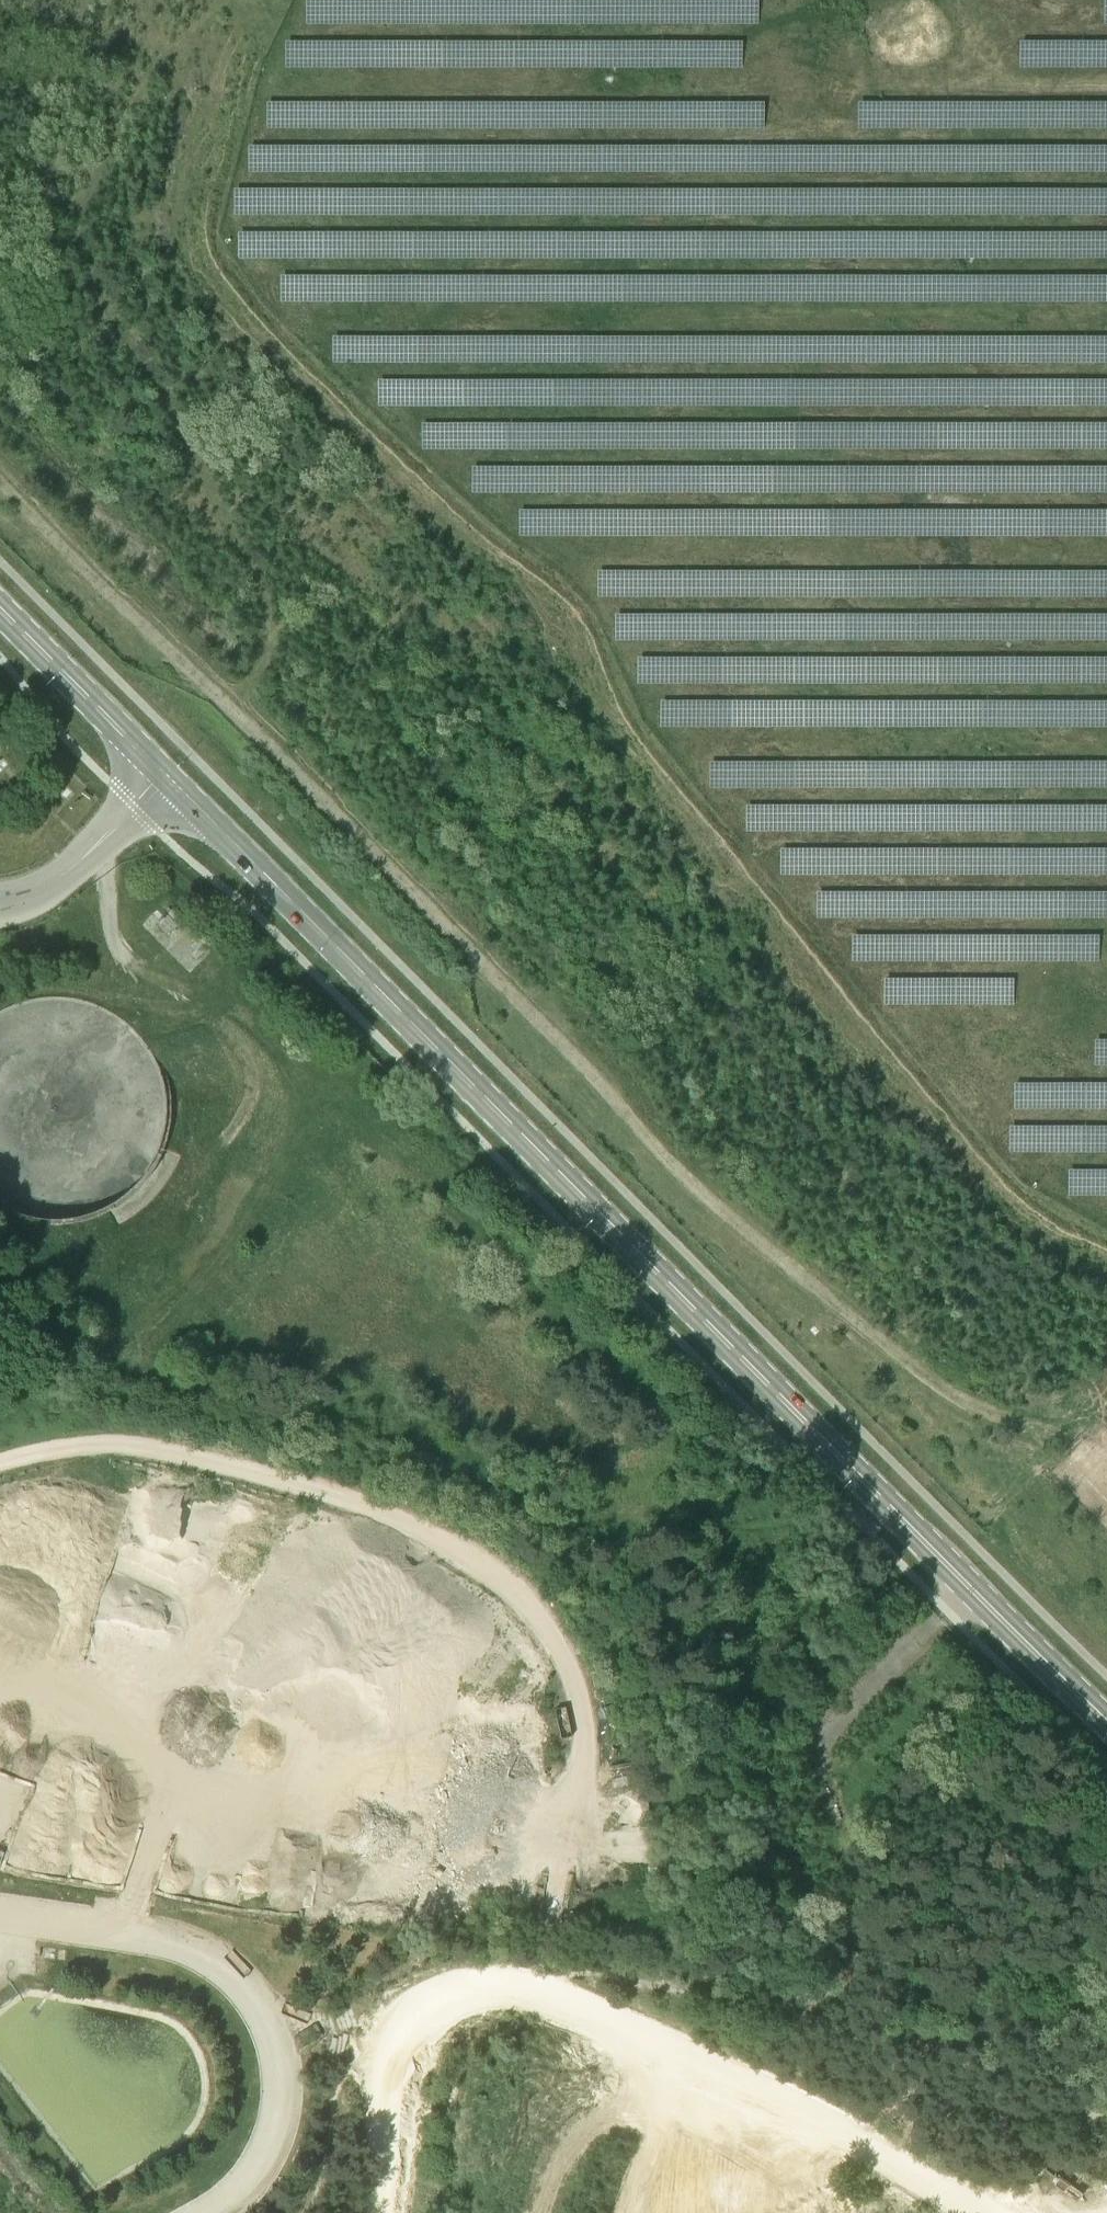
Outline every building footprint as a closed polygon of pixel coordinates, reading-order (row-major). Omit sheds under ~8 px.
[(37,1780),(47,1755),(24,1746),(14,1772),(37,1780)]
